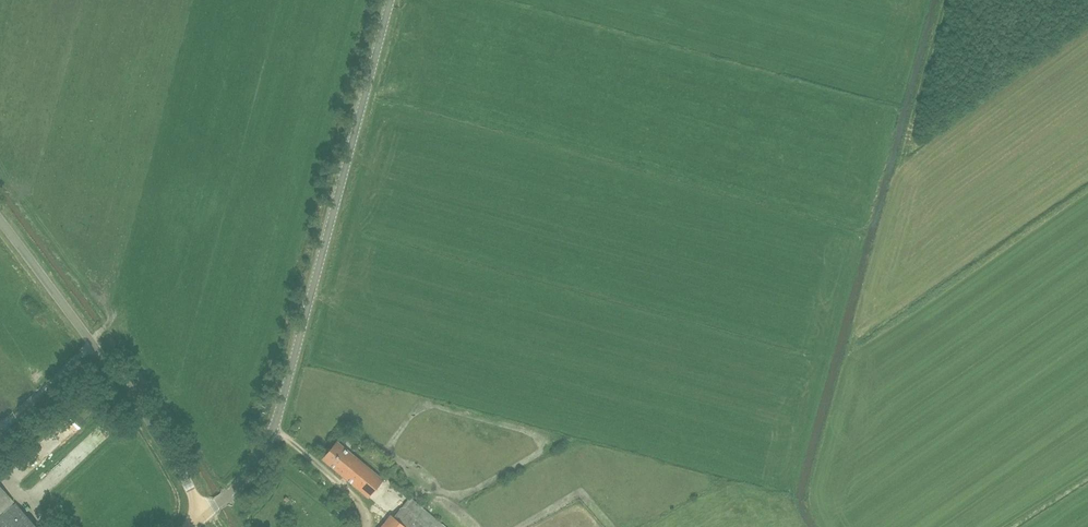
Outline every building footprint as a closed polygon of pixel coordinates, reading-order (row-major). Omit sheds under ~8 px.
[(323,459),(369,498),(383,480),(337,442),(323,459)] [(54,490),(63,481),(54,472),(45,480),(54,490)] [(15,504),(10,509),(8,507),(13,502),(0,487),(0,526),(36,526),(15,504)] [(402,525),(404,526),(445,526),(409,497),(392,518),(402,526),(402,525)]
